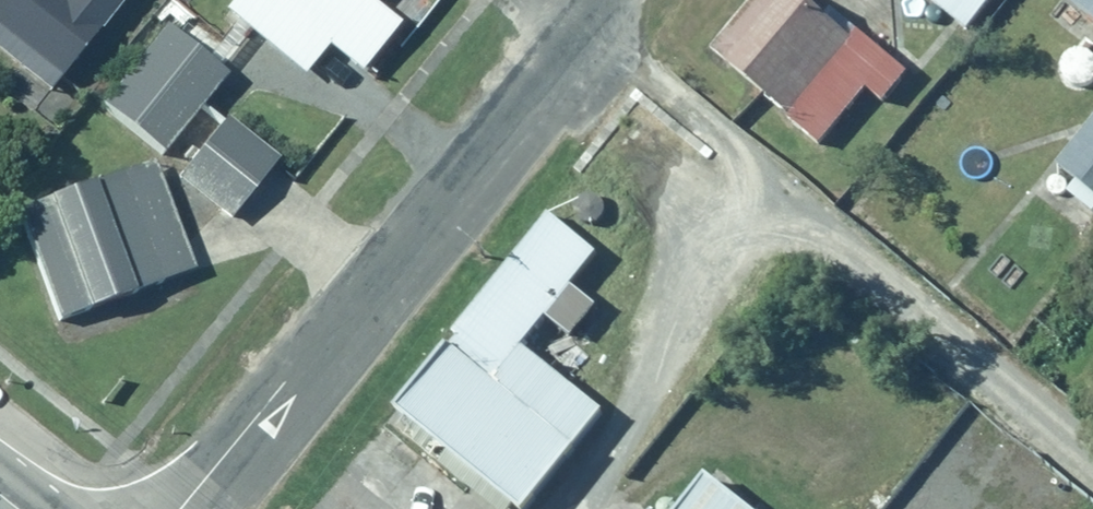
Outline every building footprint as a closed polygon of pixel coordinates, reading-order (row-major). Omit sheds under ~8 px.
[(54,92),(125,0),(0,0),(0,50),(54,92)] [(223,15),(308,81),(330,52),(365,79),(405,26),(372,0),(232,0),(233,1),(223,15)] [(711,49),(790,113),(785,119),(819,146),(867,88),(887,103),(913,71),(861,30),(851,42),(799,0),(750,0),(711,49)] [(969,32),(997,0),(932,0),(969,32)] [(1092,21),(1092,0),(1068,0),(1092,21)] [(162,27),(103,102),(169,153),(228,78),(162,27)] [(1056,164),(1092,195),(1092,119),(1056,164)] [(218,123),(178,177),(235,219),(275,165),(218,123)] [(563,203),(513,162),(356,354),(486,459),(572,354),(492,288),(563,203)] [(22,207),(57,317),(194,277),(158,167),(22,207)]
